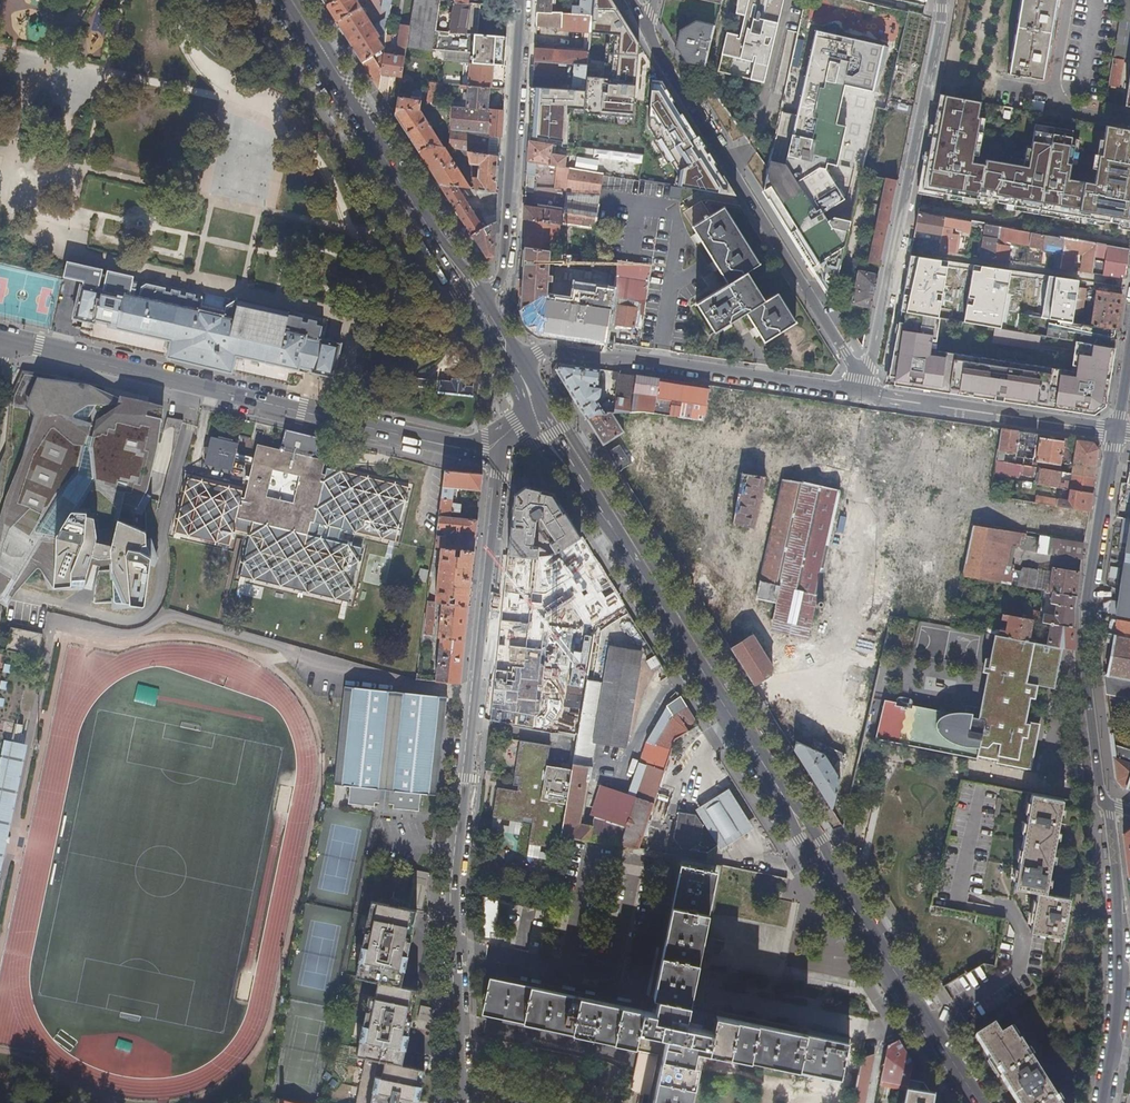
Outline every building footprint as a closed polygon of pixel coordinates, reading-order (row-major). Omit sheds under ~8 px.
[(327,7),(362,62),(383,48),(377,38),(380,36),(357,0),(328,0),(327,7)] [(391,0),(376,0),(374,9),(389,11),(391,0)] [(407,48),(433,52),(434,50),(437,31),(441,0),(414,0),(409,32),(407,48)] [(537,11),(551,12),(552,0),(538,0),(537,11)] [(580,6),(574,5),(573,14),(593,15),(594,0),(581,0),(580,6)] [(592,32),(620,34),(617,78),(586,76),(585,90),(584,109),(583,112),(633,116),(639,42),(618,9),(613,0),(595,0),(592,32)] [(719,70),(761,80),(774,27),(769,26),(773,9),(778,10),(781,0),(739,0),(737,14),(748,16),(745,29),(747,29),(744,40),(737,38),(738,37),(727,34),(719,70)] [(1018,79),(1032,0),(1023,0),(1010,74),(1016,75),(1016,78),(1018,79)] [(1018,79),(1020,79),(1020,76),(1043,80),(1057,0),(1032,0),(1018,79)] [(1125,0),(1124,0),(1119,30),(1129,32),(1129,1),(1125,0)] [(450,32),(482,35),(483,24),(481,23),(484,4),(473,3),(470,2),(470,3),(455,2),(453,13),(450,12),(450,18),(452,19),(450,32)] [(592,32),(593,15),(573,14),(551,12),(537,11),(536,26),(558,27),(558,30),(592,32)] [(715,26),(696,22),(681,31),(678,47),(687,62),(706,66),(715,26)] [(1119,30),(1116,49),(1127,51),(1129,36),(1129,32),(1119,30)] [(437,31),(434,50),(474,52),(473,62),(505,65),(507,37),(482,35),(450,32),(437,31)] [(881,81),(887,62),(889,56),(891,47),(818,31),(807,78),(847,87),(876,93),(881,81)] [(402,77),(407,48),(409,32),(407,32),(407,33),(405,33),(405,35),(395,34),(395,35),(403,36),(402,44),(399,44),(397,55),(384,53),(378,88),(388,103),(391,75),(402,77)] [(378,88),(384,53),(384,49),(383,48),(362,62),(378,88)] [(535,48),(534,61),(588,65),(589,53),(535,48)] [(1127,51),(1116,49),(1115,56),(1126,58),(1127,51)] [(1114,59),(1110,85),(1120,87),(1124,61),(1114,59)] [(534,71),(533,86),(585,90),(586,76),(588,65),(534,61),(534,71)] [(492,64),(472,63),(470,85),(490,87),(492,64)] [(492,68),(491,83),(501,84),(502,68),(492,68)] [(838,124),(847,87),(807,78),(799,115),(838,124)] [(663,80),(651,80),(650,105),(691,164),(683,168),(681,186),(701,190),(735,195),(663,80)] [(442,83),(429,82),(426,104),(439,105),(442,83)] [(470,85),(465,85),(465,89),(468,89),(466,108),(488,110),(490,87),(470,85)] [(585,90),(533,86),(530,135),(562,141),(562,146),(567,147),(569,107),(584,109),(585,90)] [(1129,225),(1129,130),(1107,126),(1101,156),(1095,155),(1090,183),(1065,179),(1072,139),(1068,139),(1070,130),(1032,123),(1024,166),(982,157),(980,163),(969,161),(977,116),(979,116),(982,102),(940,94),(923,189),(1129,225)] [(399,97),(396,116),(440,185),(457,187),(471,189),(469,186),(445,147),(443,147),(430,125),(432,124),(431,121),(428,122),(422,112),(420,111),(422,101),(399,97)] [(468,151),(487,154),(489,136),(491,110),(488,110),(466,108),(453,107),(450,142),(449,148),(453,149),(453,148),(468,151)] [(500,137),(502,137),(504,111),(496,111),(491,110),(489,136),(500,137)] [(827,169),(828,164),(832,165),(838,166),(848,126),(838,124),(799,115),(782,110),(764,190),(791,233),(827,212),(846,200),(827,169)] [(487,154),(498,156),(500,137),(489,136),(487,154)] [(529,140),(528,161),(558,166),(566,167),(567,156),(555,154),(556,146),(529,140)] [(489,191),(496,192),(498,156),(487,154),(468,151),(469,155),(470,163),(480,164),(479,179),(473,179),(474,186),(475,189),(489,191)] [(590,183),(602,184),(604,173),(566,167),(558,166),(556,189),(588,193),(590,183)] [(887,180),(869,262),(874,263),(880,265),(897,186),(898,182),(887,180)] [(588,193),(600,195),(602,184),(590,183),(588,193)] [(457,187),(440,185),(487,258),(495,257),(496,223),(498,223),(499,193),(496,192),(489,191),(488,205),(475,214),(457,187)] [(703,204),(688,214),(730,284),(699,303),(717,332),(748,313),(766,342),(797,323),(778,293),(766,301),(748,272),(761,265),(726,207),(711,217),(703,204)] [(559,224),(595,229),(597,217),(525,206),(524,219),(527,219),(559,224)] [(818,228),(826,223),(825,226),(830,227),(832,220),(827,212),(791,233),(794,238),(796,242),(799,240),(804,237),(811,232),(818,228)] [(919,213),(914,238),(938,242),(936,251),(940,251),(944,228),(944,225),(945,217),(919,213)] [(972,222),(945,217),(944,225),(957,227),(956,230),(957,231),(963,232),(963,235),(967,236),(967,238),(970,239),(971,233),(972,222)] [(833,302),(852,222),(835,218),(832,220),(830,227),(825,226),(826,223),(818,228),(811,232),(804,237),(799,240),(796,242),(833,302)] [(558,244),(559,224),(527,219),(525,247),(550,250),(552,251),(553,243),(558,244)] [(982,257),(995,259),(1001,227),(988,225),(982,257)] [(1033,233),(1001,227),(995,259),(1005,261),(1007,248),(1004,248),(1005,241),(1031,245),(1033,233)] [(944,228),(940,251),(955,253),(958,236),(950,234),(951,229),(944,228)] [(1061,269),(1066,239),(1033,233),(1031,245),(1030,247),(1045,249),(1051,250),(1051,253),(1056,254),(1054,268),(1061,269)] [(1076,254),(1082,255),(1079,272),(1093,274),(1098,244),(1066,239),(1061,269),(1073,271),(1076,254)] [(1129,250),(1098,244),(1093,274),(1126,278),(1129,250)] [(548,274),(550,250),(525,247),(522,307),(542,294),(542,295),(547,295),(547,280),(553,281),(553,275),(548,274)] [(1044,255),(1030,253),(1028,261),(1043,264),(1044,255)] [(912,256),(905,294),(987,308),(1006,311),(1009,293),(1035,298),(1032,315),(1042,317),(1046,318),(1049,300),(1039,298),(1041,286),(1045,287),(1046,275),(912,256)] [(619,261),(596,257),(596,258),(594,257),(588,298),(596,299),(589,340),(606,342),(617,275),(619,261)] [(202,310),(203,304),(204,300),(203,296),(143,282),(142,287),(138,286),(139,281),(134,280),(136,276),(109,269),(108,274),(103,273),(104,268),(69,260),(65,277),(85,282),(84,285),(82,284),(81,286),(74,318),(75,319),(83,321),(79,337),(289,386),(290,385),(292,373),(292,370),(293,368),(298,370),(299,366),(312,370),(312,371),(313,373),(334,377),(335,376),(342,345),(341,343),(335,342),(335,340),(333,338),(331,338),(329,338),(328,340),(323,339),(327,319),(294,312),(293,315),(288,314),(289,310),(238,298),(237,301),(236,301),(237,299),(227,305),(226,310),(225,316),(202,310)] [(652,266),(619,261),(617,275),(649,280),(652,266)] [(874,266),(869,265),(867,273),(878,275),(880,265),(874,263),(874,266)] [(852,304),(871,309),(878,275),(867,273),(859,271),(852,304)] [(1064,289),(1062,302),(1076,305),(1076,302),(1078,289),(1064,289)] [(1076,302),(1076,305),(1073,322),(1079,323),(1082,306),(1084,306),(1086,290),(1078,289),(1076,302)] [(1116,329),(1118,329),(1123,295),(1097,291),(1093,325),(1102,327),(1116,329)] [(1009,293),(1006,311),(1032,315),(1035,298),(1009,293)] [(537,332),(573,338),(577,310),(549,305),(545,299),(548,297),(547,295),(542,295),(542,294),(522,307),(518,309),(530,328),(537,332)] [(905,294),(903,302),(901,311),(939,318),(984,325),(987,308),(905,294)] [(1062,302),(1049,300),(1046,318),(1060,320),(1073,322),(1076,305),(1062,302)] [(642,328),(646,304),(636,302),(635,308),(619,306),(616,324),(642,328)] [(226,310),(203,304),(202,310),(225,316),(226,310)] [(939,318),(901,311),(889,384),(1095,415),(1106,407),(1115,348),(1077,341),(1072,365),(1077,366),(1076,372),(1071,371),(934,350),(930,349),(931,340),(936,341),(939,318)] [(1046,335),(1116,346),(1118,329),(1116,329),(1115,333),(1113,334),(1101,333),(1102,327),(1093,325),(1079,323),(1073,322),(1060,320),(1060,324),(1048,322),(1046,335)] [(993,342),(1039,349),(1041,335),(996,328),(993,342)] [(1077,341),(1115,348),(1116,346),(1046,335),(1046,336),(1077,341)] [(567,396),(572,393),(588,419),(596,414),(614,413),(632,412),(634,400),(617,398),(621,373),(606,371),(605,374),(614,375),(611,396),(613,396),(612,400),(614,402),(612,403),(610,400),(601,406),(597,399),(600,397),(601,389),(598,388),(599,383),(603,383),(604,377),(600,377),(601,370),(562,364),(558,372),(562,377),(557,380),(562,388),(567,396)] [(617,398),(634,400),(636,384),(630,383),(631,375),(621,373),(617,398)] [(634,400),(632,412),(647,412),(697,419),(703,420),(705,421),(706,412),(710,386),(637,375),(636,384),(634,400)] [(6,601),(16,585),(20,586),(25,581),(33,565),(41,568),(48,589),(49,590),(50,591),(82,591),(83,590),(84,590),(85,589),(93,590),(92,601),(92,602),(92,603),(93,604),(94,604),(117,603),(128,604),(143,606),(145,606),(146,605),(146,603),(152,558),(146,544),(146,501),(159,446),(162,419),(157,418),(158,412),(110,398),(62,384),(26,379),(25,381),(20,392),(13,407),(18,410),(16,414),(19,416),(9,426),(6,472),(11,473),(0,502),(0,598),(6,601)] [(418,379),(418,386),(438,389),(439,382),(418,379)] [(441,382),(440,394),(473,398),(473,389),(465,388),(466,382),(454,381),(453,383),(441,382)] [(588,419),(604,445),(625,433),(614,413),(596,414),(588,419)] [(165,416),(161,436),(176,440),(181,419),(165,416)] [(1020,432),(1002,429),(999,449),(999,450),(1017,453),(1020,432)] [(241,498),(243,492),(189,479),(175,533),(230,546),(234,529),(251,533),(241,576),(349,602),(362,548),(335,542),(337,535),(340,536),(341,529),(396,542),(409,488),(328,468),(326,475),(323,475),(326,461),(316,458),(318,449),(321,438),(286,430),(281,450),(258,444),(244,499),(241,498)] [(1038,435),(1020,432),(1017,453),(1017,457),(1034,460),(1038,435)] [(211,438),(205,465),(232,471),(238,444),(211,438)] [(1062,465),(1065,442),(1040,439),(1037,461),(1062,465)] [(1073,440),(1066,439),(1065,442),(1062,465),(1062,468),(1061,472),(1068,473),(1073,440)] [(1095,443),(1077,440),(1073,474),(1096,478),(1103,444),(1095,443)] [(1033,467),(998,461),(996,477),(1019,481),(1021,474),(1040,477),(1039,484),(1072,490),(1093,494),(1096,478),(1073,474),(1068,473),(1061,472),(1058,471),(1042,468),(1033,467)] [(483,474),(446,470),(438,530),(445,531),(445,536),(437,535),(435,548),(442,548),(436,603),(438,603),(443,603),(469,606),(478,520),(451,517),(452,512),(460,513),(462,504),(453,503),(454,499),(450,498),(451,488),(455,488),(481,491),(483,474)] [(766,476),(741,473),(736,503),(733,523),(755,528),(766,476)] [(802,481),(782,479),(761,580),(777,584),(802,481)] [(829,549),(841,491),(835,489),(802,481),(777,584),(781,585),(819,594),(829,549)] [(515,495),(508,555),(539,558),(540,550),(539,548),(535,548),(536,547),(535,547),(537,532),(542,532),(548,528),(556,541),(552,544),(551,545),(556,553),(567,546),(581,537),(564,509),(554,494),(525,487),(515,495)] [(1051,499),(1050,505),(1091,512),(1093,494),(1072,490),(1070,501),(1059,500),(1051,499)] [(1129,529),(1123,528),(1119,553),(1127,554),(1121,590),(1129,592),(1129,524),(1129,529)] [(975,526),(964,576),(1035,589),(1039,570),(1024,567),(1021,572),(1015,570),(1015,572),(1006,570),(1012,545),(1020,546),(1022,537),(1027,538),(1028,534),(975,526)] [(1041,536),(1028,534),(1027,538),(1026,548),(1039,550),(1041,536)] [(1086,543),(1041,536),(1039,550),(1039,553),(1083,559),(1086,543)] [(539,558),(508,555),(489,721),(536,729),(550,619),(572,605),(585,624),(593,626),(625,606),(581,537),(567,546),(556,553),(539,558)] [(1054,593),(1077,597),(1081,572),(1053,568),(1051,589),(1048,588),(1047,591),(1054,593)] [(777,584),(761,580),(757,598),(777,602),(781,585),(777,584)] [(819,594),(781,585),(777,602),(775,613),(774,621),(811,630),(819,594)] [(1129,618),(1129,592),(1121,590),(1119,603),(1129,605),(1127,617),(1129,618)] [(1049,623),(1075,628),(1076,609),(1077,597),(1054,593),(1052,603),(1058,604),(1055,617),(1054,616),(1045,614),(1044,618),(1041,617),(1042,613),(1029,611),(1027,619),(1034,620),(1049,623)] [(438,603),(436,603),(428,602),(424,635),(433,637),(436,615),(438,603)] [(1102,612),(1102,613),(1108,614),(1127,617),(1129,605),(1119,603),(1112,602),(1110,613),(1102,612)] [(436,681),(461,684),(469,606),(443,603),(442,615),(439,638),(441,638),(438,666),(438,667),(436,681)] [(723,619),(732,619),(734,605),(725,604),(723,619)] [(994,635),(1034,642),(1034,639),(1031,639),(1034,620),(1027,619),(1004,614),(1003,620),(1009,621),(1007,631),(993,629),(992,634),(994,635)] [(811,630),(774,621),(771,630),(809,639),(811,630)] [(1106,696),(1129,700),(1129,623),(1117,621),(1115,634),(1103,632),(1103,642),(1113,644),(1108,674),(1104,674),(1104,681),(1106,696)] [(1048,645),(1064,648),(1076,651),(1075,628),(1049,623),(1048,629),(1052,630),(1048,645)] [(0,688),(0,792),(14,795),(26,736),(21,735),(24,726),(18,725),(32,658),(37,659),(42,635),(11,629),(6,650),(8,650),(0,688)] [(743,642),(732,648),(756,686),(772,675),(774,667),(771,663),(754,635),(743,642)] [(1034,642),(994,635),(980,708),(966,706),(964,716),(912,706),(911,709),(895,706),(896,703),(884,701),(875,740),(980,760),(980,756),(999,760),(998,763),(1033,770),(1042,722),(1021,718),(1027,684),(1056,690),(1064,648),(1048,645),(1034,642)] [(609,647),(603,682),(594,743),(627,748),(641,652),(609,647)] [(8,650),(6,650),(0,649),(0,688),(8,650)] [(651,670),(661,664),(656,655),(646,661),(651,670)] [(586,679),(578,735),(574,765),(590,768),(594,743),(603,682),(586,679)] [(438,795),(446,706),(415,703),(416,694),(346,687),(336,784),(351,786),(350,804),(376,806),(376,802),(381,803),(382,798),(390,799),(389,804),(395,804),(394,808),(420,811),(422,793),(438,795)] [(415,703),(446,706),(447,697),(416,694),(415,703)] [(687,707),(680,697),(666,706),(667,707),(672,715),(673,716),(677,713),(687,707)] [(672,715),(667,707),(646,742),(654,745),(672,715)] [(698,725),(687,707),(677,713),(689,731),(698,725)] [(671,750),(676,739),(689,731),(677,713),(673,716),(672,715),(654,745),(671,750)] [(1124,748),(1126,740),(1125,735),(1124,734),(1122,731),(1119,730),(1116,729),(1112,729),(1110,730),(1117,780),(1122,787),(1129,790),(1129,749),(1124,748)] [(559,854),(560,849),(561,836),(572,770),(548,766),(551,746),(521,740),(515,775),(525,778),(523,792),(498,787),(493,817),(494,818),(493,823),(501,825),(502,819),(511,820),(510,826),(521,828),(522,822),(533,824),(530,844),(531,844),(530,849),(541,852),(542,846),(550,847),(549,853),(559,854)] [(654,745),(646,742),(639,762),(646,764),(665,771),(671,750),(654,745)] [(794,750),(833,810),(841,779),(824,754),(797,742),(794,750)] [(646,764),(639,762),(627,795),(635,797),(646,764)] [(665,771),(646,764),(635,797),(636,797),(653,804),(665,771)] [(590,768),(574,765),(572,770),(561,836),(589,840),(592,826),(582,824),(590,768)] [(626,827),(636,797),(635,797),(627,795),(600,785),(590,815),(626,827)] [(698,809),(703,817),(718,837),(717,846),(721,851),(754,829),(728,790),(698,809)] [(7,830),(14,795),(0,792),(0,833),(7,830)] [(1065,799),(1034,794),(1017,888),(1038,892),(1048,894),(1065,799)] [(653,804),(636,797),(626,827),(621,844),(639,849),(653,804)] [(679,813),(675,838),(682,848),(691,850),(696,846),(700,851),(707,852),(717,846),(718,837),(703,817),(699,820),(696,816),(679,813)] [(501,825),(493,823),(492,830),(520,835),(521,828),(510,826),(501,825)] [(541,852),(530,849),(528,856),(558,861),(559,854),(549,853),(541,852)] [(648,1102),(694,1102),(705,1054),(843,1082),(851,1038),(694,1006),(723,865),(678,856),(648,1006),(497,975),(495,983),(488,981),(482,1014),(503,1018),(502,1022),(658,1055),(648,1102)] [(1038,892),(1031,931),(1048,934),(1064,937),(1071,898),(1048,894),(1038,892)] [(497,936),(496,896),(480,897),(481,937),(497,936)] [(358,1102),(419,1102),(425,1074),(396,1068),(399,1052),(405,1053),(420,986),(406,984),(403,979),(417,914),(411,913),(411,909),(404,907),(403,911),(399,910),(399,906),(390,904),(389,908),(384,907),(385,903),(378,902),(377,906),(371,904),(355,980),(362,982),(361,985),(369,987),(370,983),(379,985),(376,1001),(370,1000),(358,1060),(367,1061),(358,1102)] [(976,1037),(997,1071),(1000,1069),(1004,1075),(1001,1077),(1017,1102),(1057,1102),(1055,1100),(1058,1098),(1032,1058),(1029,1060),(1025,1054),(1029,1052),(1022,1041),(1019,1042),(1011,1029),(1002,1035),(995,1025),(976,1037)] [(888,1047),(888,1051),(881,1084),(908,1089),(913,1064),(899,1042),(888,1047)] [(875,1054),(863,1058),(854,1102),(866,1102),(875,1054)] [(935,1099),(933,1096),(922,1094),(924,1083),(911,1080),(906,1102),(934,1102),(935,1099)]
